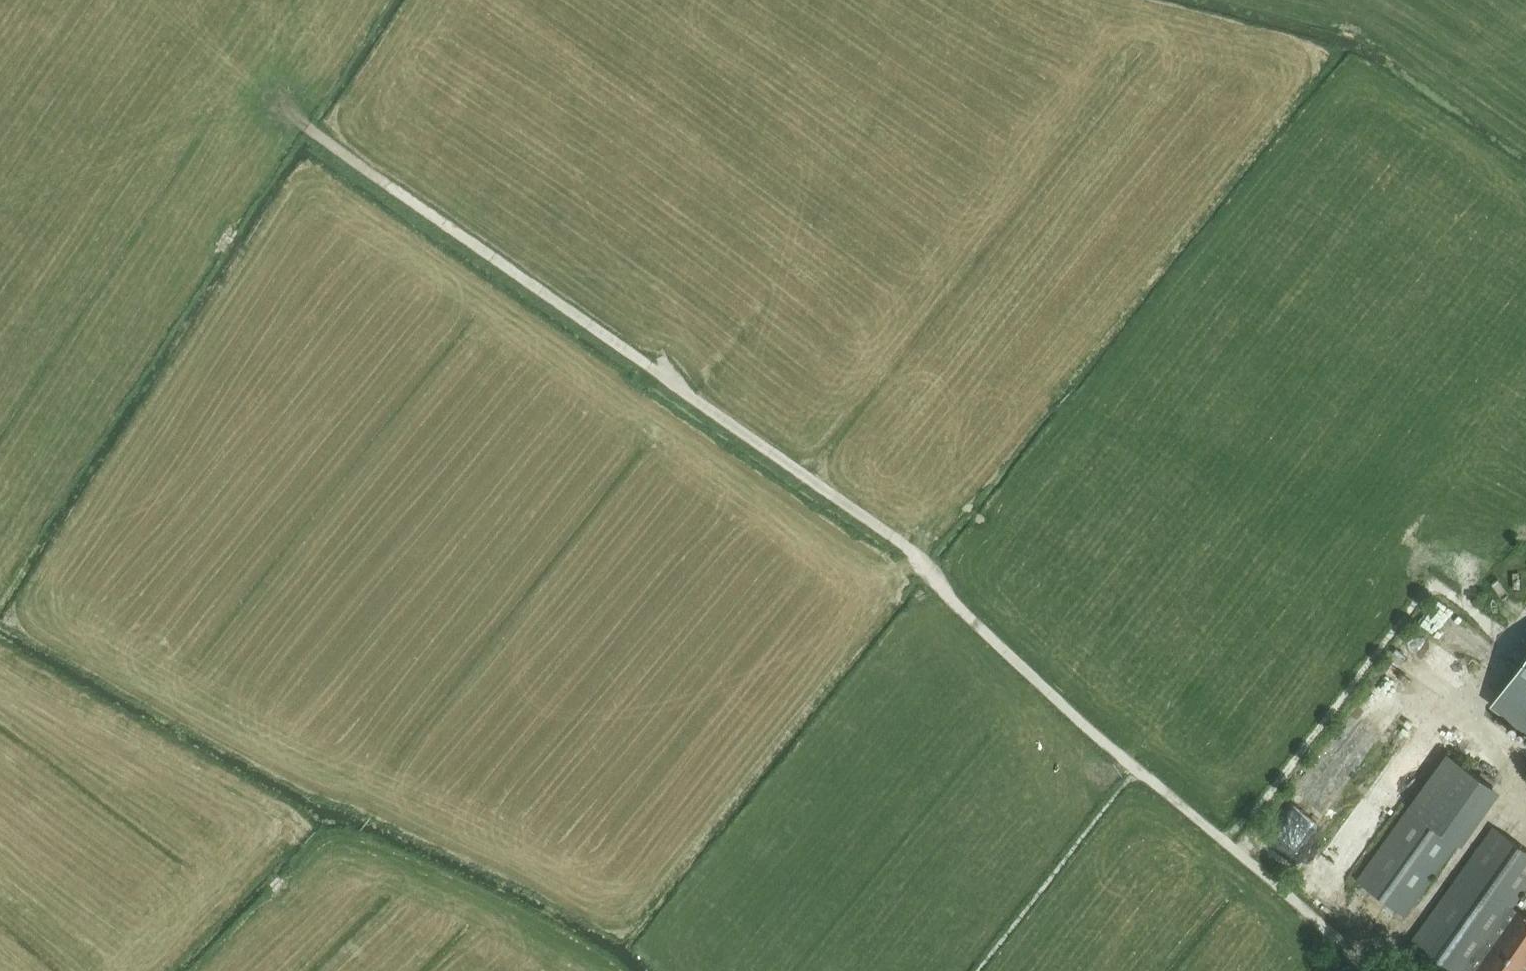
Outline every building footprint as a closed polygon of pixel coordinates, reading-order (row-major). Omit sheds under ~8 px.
[(1525,725),(1525,656),(1493,702),(1525,725)] [(1356,880),(1404,914),(1457,840),(1453,838),(1491,785),(1446,754),(1356,880)] [(1512,907),(1525,887),(1525,851),(1492,826),(1411,940),(1454,970),(1521,970),(1525,964),(1525,917),(1512,907)]
